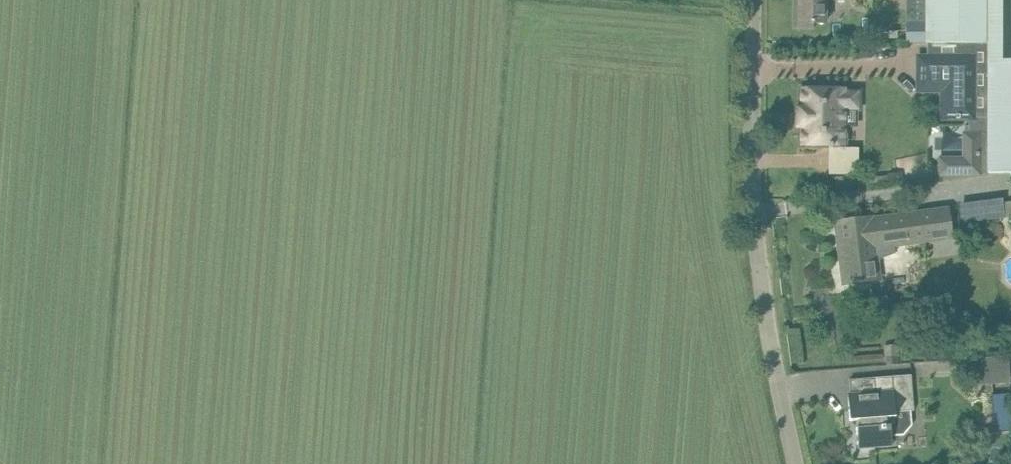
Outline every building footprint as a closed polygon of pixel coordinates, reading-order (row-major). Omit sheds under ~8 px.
[(799,5),(794,5),(794,28),(814,28),(814,23),(825,23),(825,0),(799,0),(799,5)] [(925,43),(988,43),(988,0),(925,0),(925,43)] [(988,64),(1010,64),(1010,0),(988,0),(988,43),(988,64)] [(942,91),(942,119),(974,119),(974,118),(974,57),(918,57),(918,91),(942,91)] [(987,172),(1010,172),(1010,64),(988,64),(987,132),(987,172)] [(832,147),(832,144),(845,144),(845,109),(859,109),(859,91),(846,91),(846,89),(801,88),(801,107),(798,107),(797,125),(801,125),(800,144),(829,144),(829,147),(832,147)] [(939,157),(939,174),(975,174),(987,174),(987,172),(987,132),(969,132),(963,132),(963,157),(956,157),(939,157)] [(999,197),(958,204),(961,223),(1002,216),(999,197)] [(871,220),(871,218),(837,222),(844,283),(856,282),(856,283),(862,283),(861,281),(878,278),(874,247),(876,246),(877,255),(883,262),(892,260),(896,254),(895,247),(892,244),(951,236),(948,209),(871,220)] [(973,385),(1010,382),(1010,378),(1009,356),(971,359),(973,385)] [(914,410),(911,374),(874,377),(875,391),(847,394),(850,420),(857,419),(857,427),(856,427),(858,448),(892,445),(891,434),(903,433),(911,423),(910,410),(914,410)] [(992,395),(993,409),(1010,408),(1010,393),(992,395)]
